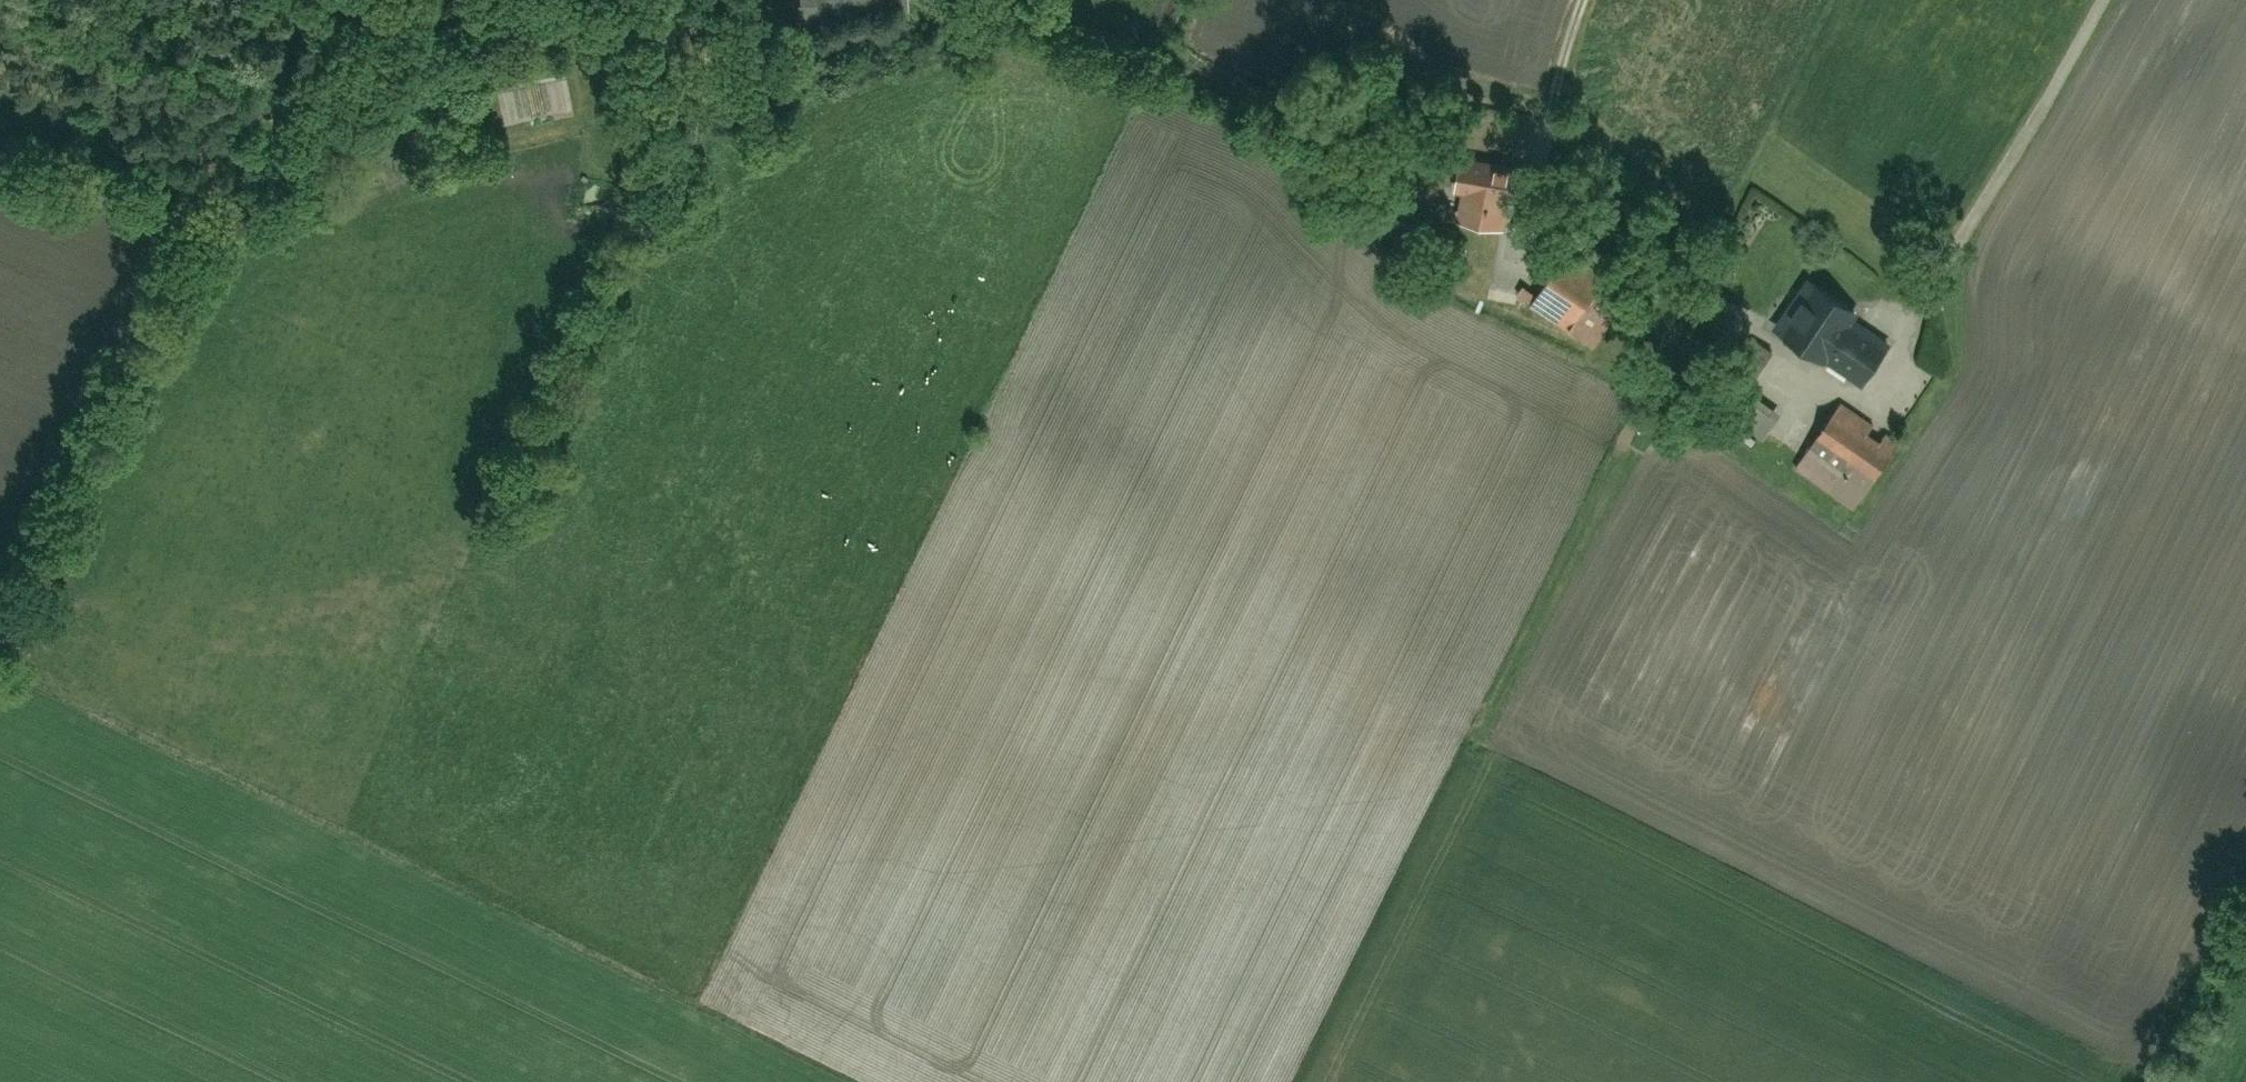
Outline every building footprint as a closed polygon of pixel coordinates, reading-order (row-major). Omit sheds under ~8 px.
[(754,25),(816,26),(817,0),(754,0),(754,25)] [(1468,152),(1459,209),(1527,220),(1536,162),(1468,152)] [(1567,265),(1541,310),(1599,343),(1625,298),(1567,265)] [(1832,281),(1790,337),(1868,395),(1910,339),(1832,281)] [(1757,391),(1735,424),(1765,443),(1786,409),(1757,391)] [(1836,419),(1800,468),(1860,512),(1896,462),(1836,419)]
